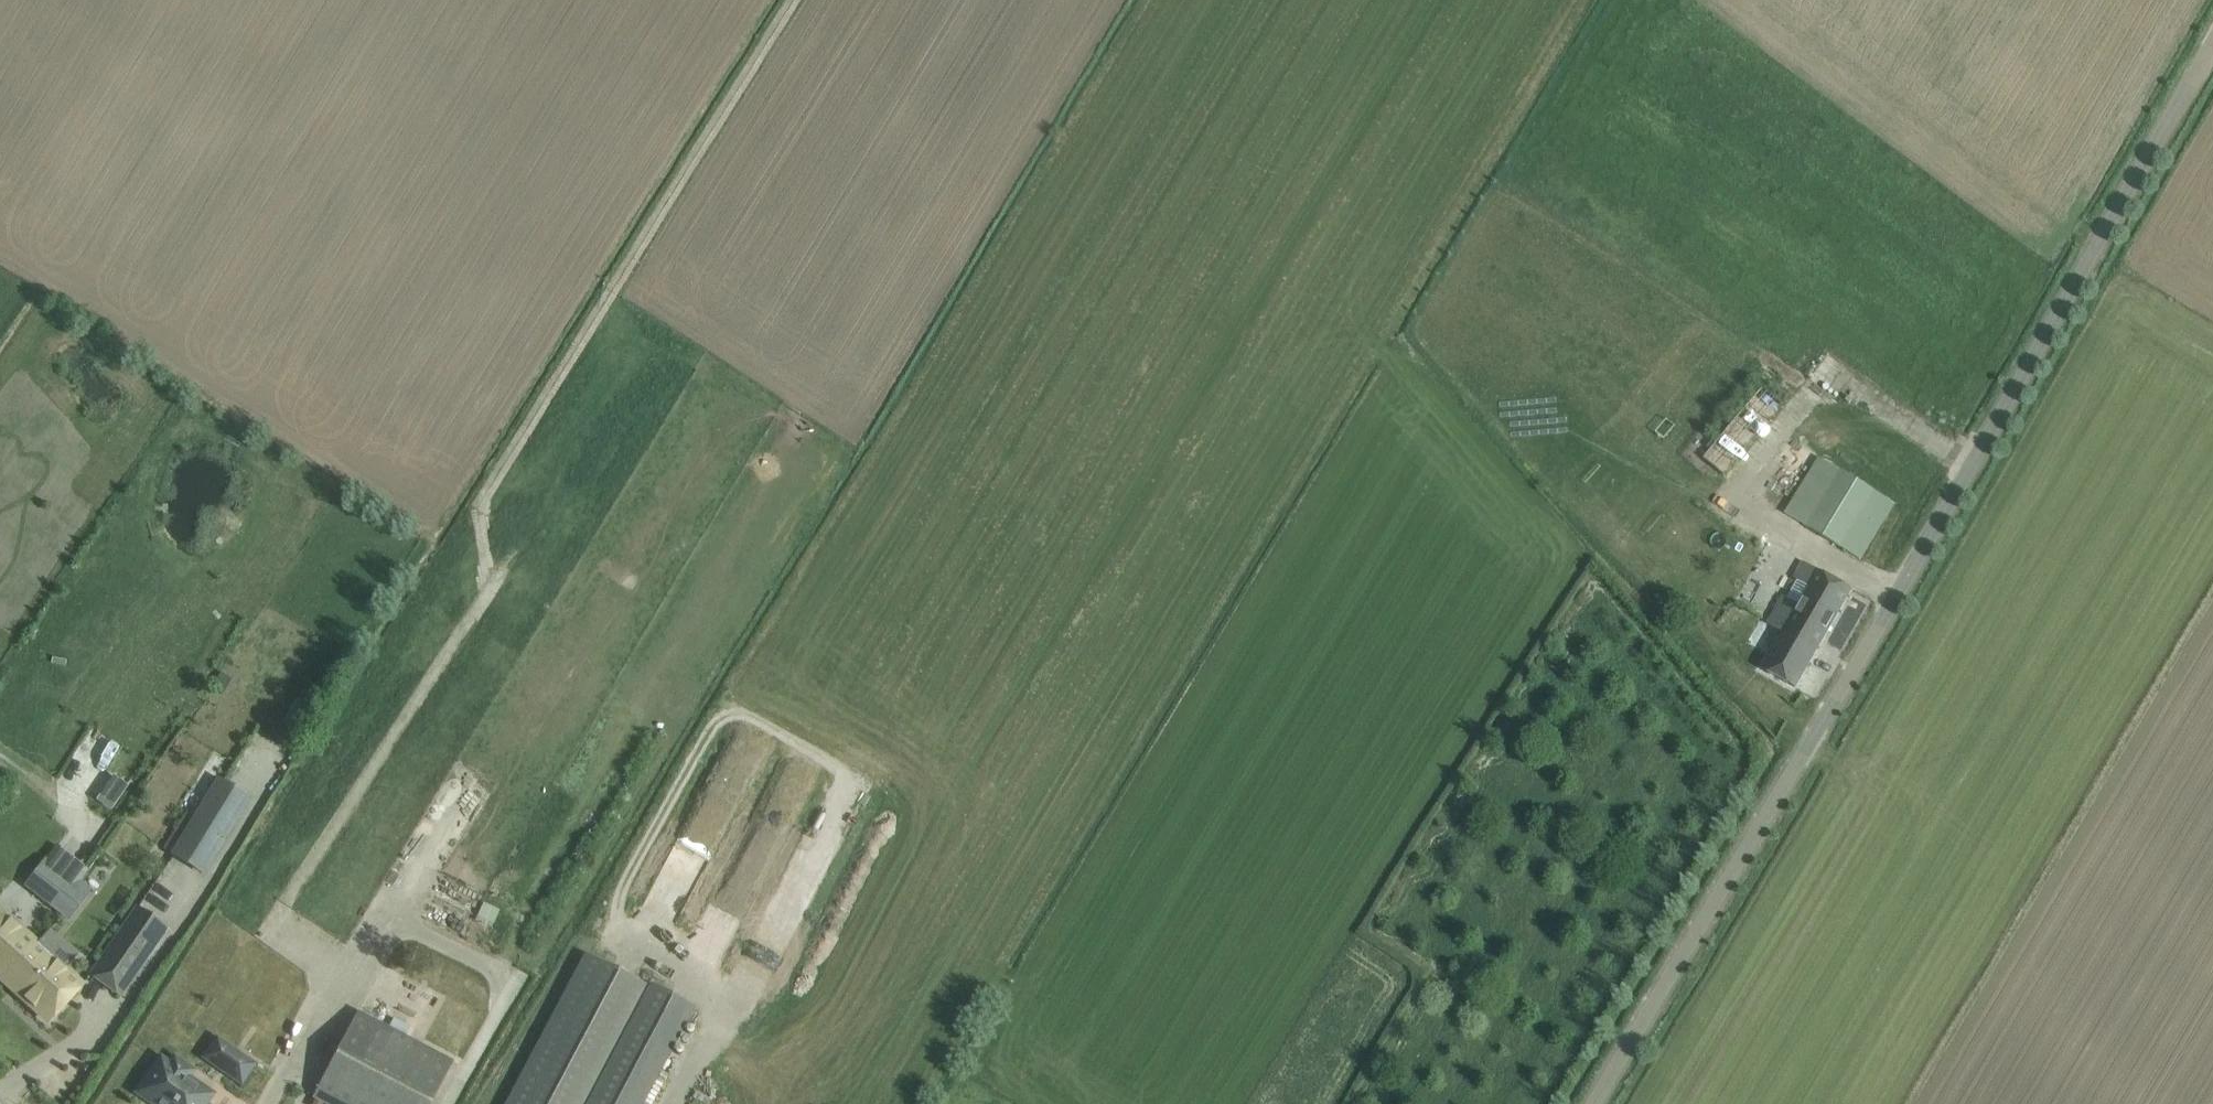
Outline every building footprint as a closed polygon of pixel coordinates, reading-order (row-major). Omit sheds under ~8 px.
[(1693,450),(1724,476),(1784,407),(1761,389),(1716,440),(1708,433),(1693,450)] [(1785,514),(1859,560),(1894,504),(1820,458),(1785,514)] [(1783,633),(1762,670),(1795,688),(1851,590),(1803,563),(1793,580),(1797,582),(1787,599),(1783,597),(1767,625),(1783,633)] [(173,854),(203,873),(250,798),(220,779),(173,854)] [(44,860),(24,886),(68,921),(89,894),(75,884),(45,860),(44,860)] [(89,974),(121,997),(169,929),(136,905),(89,974)] [(0,912),(0,978),(49,1022),(82,986),(0,912)] [(692,1007),(650,985),(649,987),(586,954),(506,1103),(641,1103),(692,1007)] [(317,1099),(326,1103),(432,1103),(455,1061),(361,1010),(317,1099)] [(254,1065),(239,1055),(226,1073),(241,1083),(254,1065)] [(211,1095),(161,1060),(138,1093),(154,1103),(205,1103),(211,1095)]
